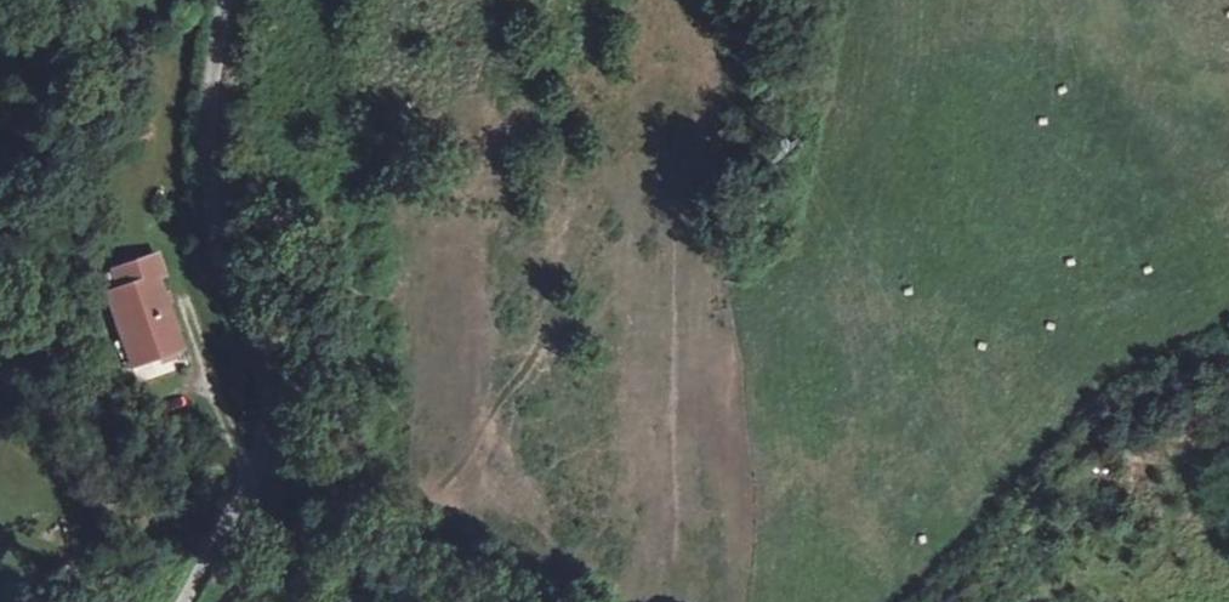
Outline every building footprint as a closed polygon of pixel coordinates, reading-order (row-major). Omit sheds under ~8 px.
[(120,288),(107,293),(132,366),(182,349),(158,277),(163,275),(157,255),(114,270),(120,288)]
